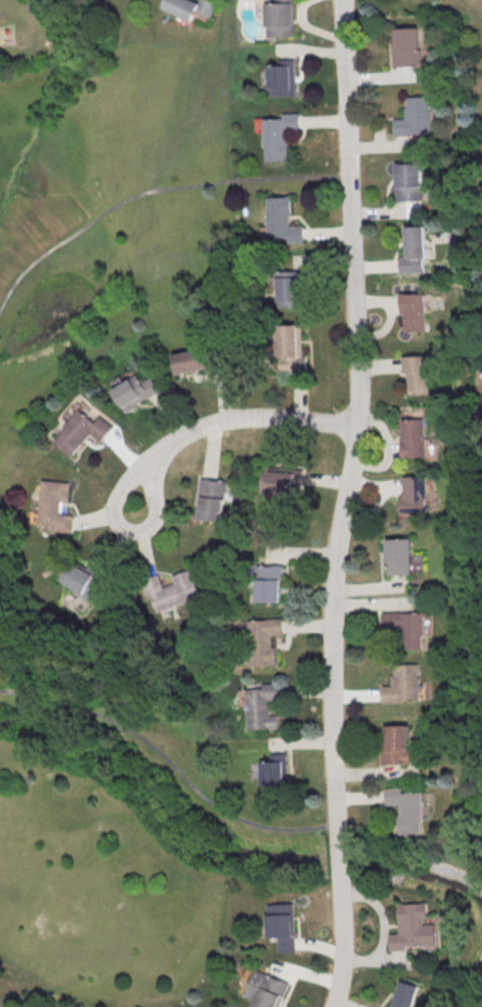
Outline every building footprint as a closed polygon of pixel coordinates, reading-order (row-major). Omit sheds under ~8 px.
[(200,2),(196,0),(168,0),(165,8),(194,20),(198,11),(212,16),(218,2),(214,0),(201,0),(200,2)] [(276,3),(266,3),(267,36),(294,36),(293,0),(276,0),(276,3)] [(391,66),(417,65),(416,27),(393,28),(394,51),(390,51),(391,66)] [(297,95),(296,59),(279,59),(279,65),(269,66),(270,96),(297,95)] [(403,98),(425,97),(426,111),(428,111),(429,134),(392,136),(391,120),(402,119),(401,109),(404,109),(403,98)] [(299,113),(283,113),(283,118),(265,118),(265,160),(288,160),(289,128),(299,128),(299,113)] [(397,164),(420,164),(421,201),(400,201),(400,185),(397,185),(397,164)] [(267,197),(267,237),(288,237),(288,242),(303,242),(303,225),(290,225),(290,197),(267,197)] [(404,227),(424,227),(425,259),(422,259),(422,273),(399,274),(398,259),(406,258),(404,227)] [(278,307),(305,306),(303,270),(277,271),(278,307)] [(399,296),(423,296),(424,333),(403,333),(402,317),(399,317),(399,296)] [(303,354),(300,354),(299,325),(276,325),(277,372),(304,371),(303,354)] [(173,354),(177,374),(211,367),(207,347),(173,354)] [(401,358),(425,358),(426,394),(405,395),(404,379),(401,379),(401,358)] [(160,390),(151,376),(142,382),(138,374),(113,390),(126,411),(160,390)] [(101,415),(96,421),(80,409),(55,441),(74,456),(92,433),(102,442),(115,426),(101,415)] [(394,420),(418,419),(419,456),(398,457),(398,440),(395,440),(394,420)] [(299,468),(263,467),(262,492),(298,493),(299,468)] [(397,513),(420,512),(419,476),(398,476),(399,493),(396,493),(397,513)] [(200,520),(224,521),(226,480),(202,479),(200,520)] [(73,532),(74,514),(60,514),(61,501),(70,502),(71,482),(42,480),(39,526),(53,527),(53,531),(73,532)] [(407,538),(384,539),(385,575),(408,574),(407,538)] [(92,596),(100,575),(73,564),(70,572),(64,570),(59,582),(92,596)] [(259,603),(284,603),(283,565),(258,565),(259,603)] [(159,611),(204,598),(195,569),(175,575),(178,583),(166,587),(162,574),(145,579),(150,597),(154,596),(159,611)] [(420,649),(419,612),(380,612),(381,632),(399,632),(399,649),(420,649)] [(251,620),(251,666),(280,666),(280,647),(275,647),(275,635),(284,635),(284,619),(251,620)] [(382,685),(382,702),(417,702),(417,664),(392,664),(392,685),(382,685)] [(249,689),(250,729),(282,728),(281,715),(273,715),(272,700),(281,700),(281,683),(265,683),(266,689),(249,689)] [(385,764),(417,763),(417,747),(410,747),(409,725),(385,725),(385,764)] [(263,761),(264,790),(290,789),(289,753),(273,753),(273,761),(263,761)] [(400,805),(401,835),(424,834),(423,792),(403,792),(403,787),(387,787),(388,805),(400,805)] [(295,903),(268,904),(269,941),(279,940),(279,954),(297,953),(295,903)] [(440,923),(427,924),(427,903),(399,903),(400,933),(391,933),(391,949),(440,948),(440,923)] [(290,984),(256,968),(243,995),(254,1000),(253,1004),(260,1006),(279,1006),(290,984)] [(421,986),(402,980),(395,1003),(409,1006),(415,1006),(421,986)]
